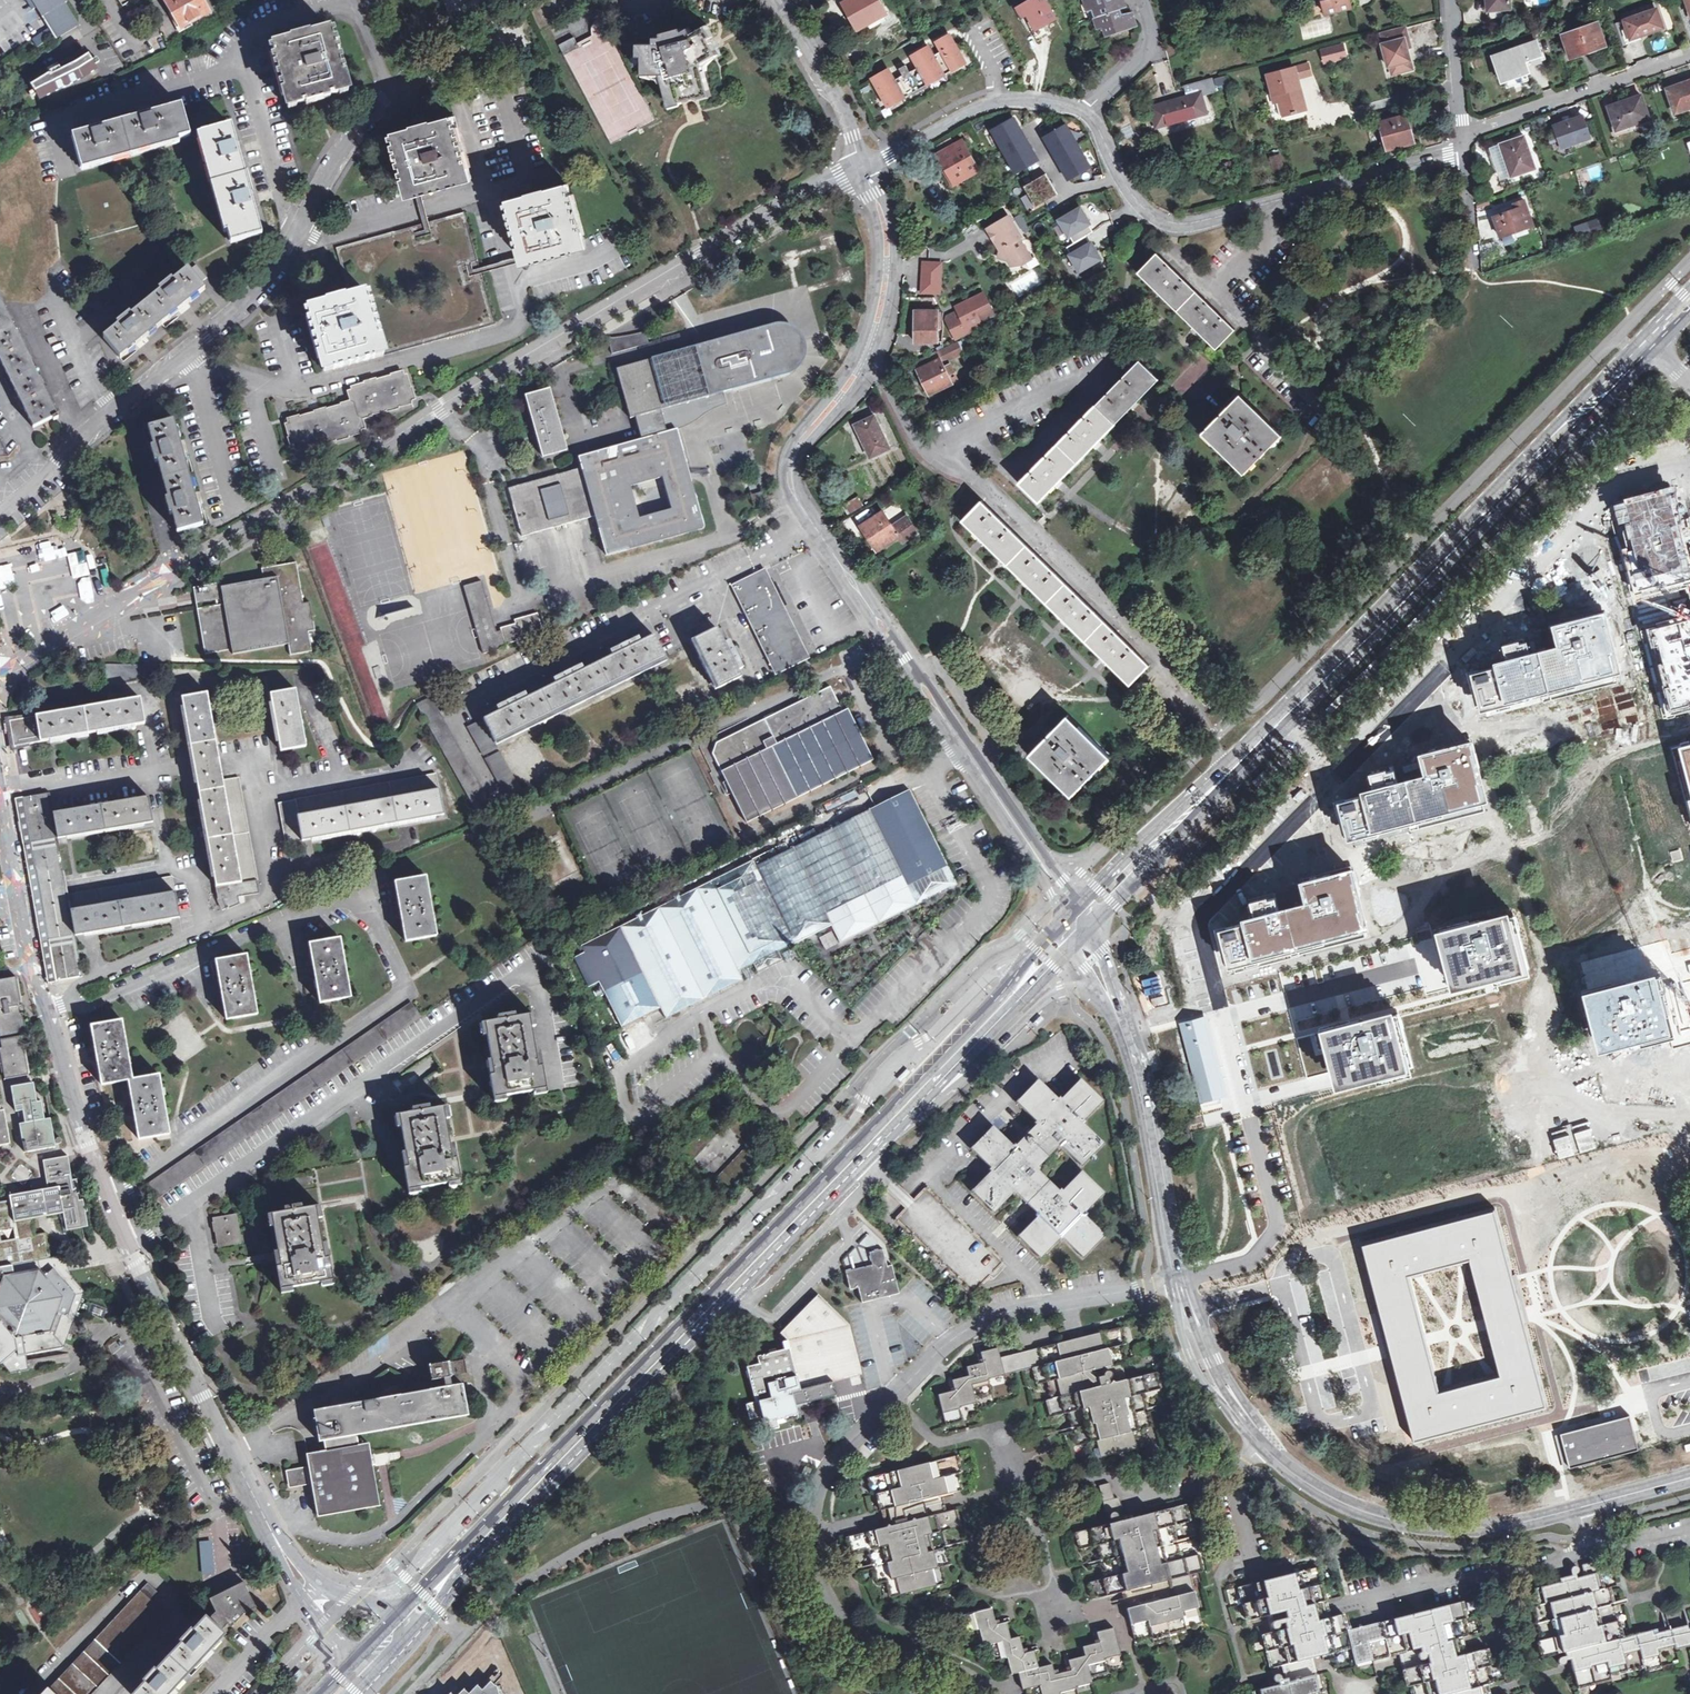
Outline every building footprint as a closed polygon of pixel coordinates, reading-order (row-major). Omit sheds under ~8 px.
[(30,3),(32,2),(55,38),(77,26),(63,3),(67,1),(66,0),(28,0),(30,3)] [(172,0),(167,0),(166,1),(174,13),(178,11),(172,0)] [(178,11),(174,13),(182,27),(208,12),(201,0),(172,0),(178,11)] [(845,1),(850,11),(847,12),(853,22),(855,21),(862,31),(873,25),(874,27),(887,19),(886,17),(882,19),(881,17),(888,12),(881,0),(847,0),(845,1)] [(1019,7),(1033,32),(1056,18),(1046,0),(1031,0),(1019,7)] [(1096,9),(1099,17),(1119,11),(1127,8),(1124,0),(1085,0),(1084,0),(1089,12),(1096,9)] [(1327,13),(1353,6),(1351,0),(1323,0),(1327,13)] [(1488,12),(1510,10),(1509,0),(1487,0),(1488,12)] [(36,8),(27,12),(29,19),(39,15),(36,8)] [(1657,10),(1625,21),(1627,27),(1631,39),(1641,36),(1663,28),(1657,10)] [(1096,18),(1100,29),(1108,26),(1111,33),(1136,25),(1132,12),(1121,15),(1119,11),(1099,17),(1096,18)] [(1599,24),(1563,35),(1571,58),(1606,46),(1599,24)] [(645,74),(661,74),(664,83),(704,72),(700,60),(708,56),(704,49),(712,44),(709,39),(713,35),(706,25),(693,34),(688,28),(683,31),(681,28),(662,33),(662,37),(655,38),(655,43),(639,44),(639,56),(644,56),(645,74)] [(1643,40),(1641,36),(1631,39),(1627,27),(1623,28),(1629,45),(1643,40)] [(285,107),(345,90),(328,28),(309,32),(310,35),(288,40),(287,38),(268,44),(285,107)] [(1406,28),(1385,33),(1388,43),(1383,45),(1389,67),(1390,66),(1399,64),(1401,72),(1413,69),(1405,40),(1409,38),(1406,28)] [(895,79),(889,68),(873,77),(889,105),(966,62),(950,34),(938,41),(943,50),(934,55),(929,46),(913,55),(919,66),(921,69),(897,82),(895,79)] [(572,37),(558,44),(563,54),(578,47),(572,37)] [(1536,41),(1493,57),(1502,82),(1529,73),(1525,61),(1541,56),(1536,41)] [(718,54),(712,44),(704,49),(708,56),(709,59),(718,54)] [(1344,46),(1322,51),(1326,63),(1347,58),(1344,46)] [(48,71),(29,82),(39,99),(81,79),(97,69),(87,52),(60,66),(58,65),(47,70),(48,71)] [(907,64),(900,68),(904,74),(895,79),(897,82),(921,69),(919,66),(910,71),(907,64)] [(1399,64),(1390,66),(1393,75),(1401,72),(1399,64)] [(1308,65),(1295,68),(1298,79),(1311,75),(1308,65)] [(1295,68),(1268,75),(1273,95),(1271,96),(1273,104),(1280,103),(1283,116),(1306,110),(1298,79),(1295,68)] [(704,72),(664,83),(670,105),(711,93),(704,72)] [(1213,78),(1184,86),(1188,97),(1151,108),(1157,127),(1207,114),(1203,96),(1216,92),(1213,78)] [(1667,89),(1675,112),(1689,107),(1689,86),(1686,87),(1684,83),(1667,89)] [(1641,96),(1608,108),(1616,131),(1649,119),(1641,96)] [(138,113),(139,118),(104,128),(103,123),(91,127),(92,131),(73,137),(81,168),(186,137),(178,107),(151,114),(150,110),(138,113)] [(1410,114),(1381,123),(1389,150),(1414,143),(1411,134),(1415,133),(1410,114)] [(461,181),(471,178),(454,116),(395,133),(411,194),(421,191),(422,194),(462,184),(461,181)] [(1554,126),(1563,149),(1591,139),(1582,116),(1554,126)] [(1038,160),(1014,118),(992,131),(1016,173),(1038,160)] [(202,188),(245,176),(239,157),(236,146),(230,126),(188,138),(202,188)] [(1067,180),(1089,167),(1065,126),(1043,139),(1067,180)] [(1501,160),(1508,179),(1536,169),(1524,136),(1500,145),(1505,159),(1501,160)] [(964,140),(941,153),(957,180),(978,167),(964,140)] [(244,156),(240,144),(236,146),(239,157),(244,156)] [(1280,155),(1271,157),(1274,169),(1283,167),(1280,155)] [(1036,208),(1057,195),(1045,175),(1023,188),(1036,208)] [(245,176),(202,188),(216,236),(220,236),(222,247),(262,235),(245,176)] [(575,249),(585,246),(568,184),(508,199),(525,262),(534,259),(535,263),(576,251),(575,249)] [(1508,212),(1495,217),(1502,237),(1533,226),(1524,201),(1507,208),(1508,212)] [(1070,236),(1074,243),(1086,236),(1093,232),(1089,225),(1090,224),(1081,208),(1059,220),(1069,237),(1070,236)] [(337,246),(350,294),(365,290),(383,355),(495,325),(463,212),(337,246)] [(1009,217),(989,228),(998,244),(1003,247),(998,256),(1006,260),(1010,267),(1019,261),(1024,262),(1030,258),(1019,238),(1020,237),(1009,217)] [(1598,218),(1575,226),(1578,236),(1585,234),(1584,231),(1600,225),(1598,218)] [(1080,271),(1101,259),(1092,243),(1090,243),(1086,236),(1074,243),(1067,247),(1071,254),(1070,255),(1080,271)] [(1179,310),(1197,289),(1158,251),(1139,270),(1179,310)] [(1069,259),(1063,262),(1069,272),(1075,269),(1069,259)] [(941,265),(924,264),(922,294),(940,295),(941,265)] [(103,338),(119,358),(204,290),(199,283),(207,277),(197,265),(190,271),(188,268),(173,281),(171,279),(157,289),(159,292),(131,315),(129,312),(115,324),(117,326),(103,338)] [(1237,327),(1197,289),(1179,310),(1217,347),(1237,327)] [(308,306),(323,368),(333,365),(334,369),(383,355),(365,290),(350,294),(308,306)] [(960,310),(946,316),(958,338),(984,325),(981,321),(994,314),(984,293),(958,306),(960,310)] [(0,299),(0,359),(2,363),(20,400),(24,408),(33,427),(58,415),(0,299)] [(939,309),(916,309),(916,340),(939,340),(939,325),(942,325),(942,311),(939,309)] [(667,432),(676,430),(692,425),(701,419),(708,413),(716,409),(727,405),(723,391),(785,372),(793,369),(798,363),(801,358),(802,351),(802,345),(801,341),(799,336),(794,332),(787,328),(777,326),(763,330),(694,349),(695,352),(740,340),(741,342),(779,333),(786,334),(791,337),(795,342),(796,347),(797,353),(795,358),(791,363),(787,365),(750,377),(751,379),(707,392),(708,396),(659,410),(667,432)] [(644,328),(608,338),(611,354),(649,344),(644,328)] [(575,468),(505,488),(516,527),(592,506),(606,554),(703,527),(689,478),(688,474),(676,430),(667,432),(659,410),(708,396),(707,392),(751,379),(750,377),(787,365),(791,363),(795,358),(797,353),(796,347),(795,342),(791,337),(786,334),(779,333),(741,342),(740,340),(695,352),(694,349),(694,348),(616,369),(630,417),(635,416),(639,415),(646,438),(641,440),(579,457),(581,463),(582,467),(575,468)] [(935,353),(916,361),(931,393),(953,381),(949,374),(955,371),(951,363),(945,366),(941,357),(935,353)] [(1160,376),(1141,359),(1020,481),(1039,499),(1160,376)] [(405,374),(352,390),(355,401),(358,415),(412,399),(405,374)] [(525,396),(542,456),(567,450),(561,429),(557,430),(554,421),(558,420),(551,394),(548,395),(547,389),(525,396)] [(1243,392),(1203,430),(1245,471),(1283,434),(1243,392)] [(355,401),(329,408),(336,436),(362,429),(358,415),(355,401)] [(329,408),(288,420),(295,448),(336,436),(329,408)] [(891,446),(876,414),(856,423),(871,455),(891,446)] [(639,415),(635,416),(641,440),(646,438),(639,415)] [(203,524),(173,421),(148,427),(153,447),(150,447),(154,463),(157,462),(167,498),(165,499),(170,515),(172,515),(177,532),(203,524)] [(709,469),(688,474),(689,478),(710,472),(709,469)] [(928,489),(923,491),(930,505),(934,503),(928,489)] [(762,493),(751,496),(753,505),(764,502),(762,493)] [(1669,495),(1614,508),(1635,594),(1689,582),(1669,495)] [(847,513),(863,508),(859,497),(843,502),(847,513)] [(1149,662),(983,500),(965,518),(1131,682),(1149,662)] [(884,509),(862,524),(878,548),(895,537),(897,540),(903,537),(904,538),(917,530),(907,515),(894,523),(884,509)] [(42,553),(60,549),(57,538),(39,542),(42,553)] [(15,583),(9,562),(0,565),(0,587),(15,583)] [(295,562),(275,565),(277,577),(298,573),(295,562)] [(224,604),(197,608),(205,653),(232,649),(233,654),(289,644),(291,654),(311,651),(308,631),(315,629),(310,601),(303,602),(298,573),(277,577),(275,565),(260,568),(262,579),(221,586),(223,598),(224,604)] [(79,569),(71,570),(74,590),(82,589),(79,569)] [(790,666),(806,658),(763,570),(734,585),(770,659),(784,652),(790,666)] [(482,581),(464,586),(483,652),(501,647),(500,645),(520,639),(519,635),(541,628),(537,613),(514,620),(515,623),(500,627),(501,630),(496,632),(482,581)] [(197,603),(223,598),(221,586),(220,582),(194,587),(197,603)] [(1535,652),(1548,702),(1620,684),(1602,613),(1554,625),(1559,645),(1535,652)] [(1642,629),(1666,719),(1689,713),(1689,616),(1642,629)] [(709,672),(717,688),(740,677),(737,670),(742,668),(728,640),(724,642),(716,627),(693,639),(701,656),(698,657),(706,673),(709,672)] [(640,670),(665,658),(653,634),(639,641),(637,637),(609,650),(612,655),(598,662),(583,669),(580,665),(553,679),(555,683),(542,690),(526,697),(524,693),(496,706),(498,711),(483,719),(467,727),(483,755),(497,747),(495,742),(511,734),(513,737),(529,729),(528,726),(552,714),(567,706),(569,709),(585,701),(584,698),(608,686),(623,679),(624,681),(642,673),(640,670)] [(609,650),(596,657),(598,662),(612,655),(609,650)] [(776,672),(790,666),(784,652),(770,659),(776,672)] [(1548,702),(1535,652),(1466,669),(1479,719),(1548,702)] [(553,679),(540,685),(542,690),(555,683),(553,679)] [(711,753),(745,823),(872,759),(848,709),(842,711),(830,686),(716,743),(711,753)] [(278,741),(280,750),(305,746),(296,689),(270,694),(274,713),(281,712),(283,721),(279,722),(282,740),(278,741)] [(217,888),(228,886),(229,898),(223,899),(228,908),(240,903),(237,895),(260,891),(238,777),(223,779),(207,692),(182,698),(217,888)] [(55,713),(11,720),(15,745),(60,737),(58,729),(67,727),(67,731),(114,723),(114,719),(123,718),(125,726),(145,722),(140,698),(119,701),(111,703),(62,711),(55,713)] [(431,700),(416,707),(483,822),(495,816),(488,803),(489,802),(431,700)] [(373,708),(377,718),(385,714),(381,705),(373,708)] [(498,711),(496,706),(481,714),(483,719),(498,711)] [(281,712),(274,713),(278,741),(282,740),(279,722),(283,721),(281,712)] [(58,729),(60,737),(125,726),(123,718),(114,719),(114,723),(67,731),(67,727),(58,729)] [(1105,759),(1063,718),(1026,757),(1067,798),(1105,759)] [(1405,779),(1418,823),(1490,802),(1473,740),(1420,755),(1425,773),(1405,779)] [(1676,748),(1689,798),(1689,744),(1676,748)] [(528,800),(499,750),(484,758),(512,807),(528,800)] [(1418,823),(1405,779),(1398,781),(1394,766),(1371,773),(1376,790),(1339,801),(1352,843),(1418,823)] [(278,802),(286,842),(321,836),(320,829),(329,827),(330,830),(348,827),(349,831),(369,828),(368,820),(377,818),(378,821),(395,818),(396,822),(416,819),(415,811),(424,810),(424,813),(443,809),(436,774),(278,802)] [(910,789),(889,800),(926,876),(947,865),(910,789)] [(24,797),(32,842),(58,837),(78,834),(76,826),(85,825),(86,828),(123,822),(122,818),(131,816),(133,824),(153,821),(149,796),(54,812),(50,792),(24,797)] [(889,800),(756,866),(794,946),(892,897),(900,910),(956,883),(947,865),(926,876),(889,800)] [(415,811),(416,819),(444,814),(443,809),(424,813),(424,810),(415,811)] [(76,826),(78,834),(133,824),(131,816),(122,818),(123,822),(86,828),(85,825),(76,826)] [(368,820),(369,828),(396,822),(395,818),(378,821),(377,818),(368,820)] [(320,829),(321,836),(349,831),(348,827),(330,830),(329,827),(320,829)] [(58,837),(32,842),(33,851),(60,846),(58,837)] [(69,895),(60,846),(33,851),(50,939),(75,935),(96,931),(95,924),(103,922),(104,925),(149,917),(148,913),(158,911),(160,920),(179,917),(172,877),(69,895)] [(741,867),(606,934),(624,969),(585,989),(608,1036),(647,1017),(653,1028),(741,983),(737,974),(752,967),(776,954),(794,946),(756,866),(752,859),(740,864),(741,867)] [(1308,901),(1286,905),(1298,950),(1370,930),(1353,868),(1303,881),(1308,901)] [(426,875),(394,881),(398,906),(400,916),(405,941),(437,935),(426,875)] [(228,886),(217,888),(219,900),(223,899),(229,898),(228,886)] [(1298,950),(1286,905),(1278,907),(1274,895),(1253,901),(1257,917),(1215,928),(1226,969),(1298,950)] [(400,916),(398,906),(392,907),(392,914),(396,913),(396,917),(400,916)] [(96,931),(160,920),(158,911),(148,913),(149,917),(104,925),(103,922),(95,924),(96,931)] [(1512,915),(1438,935),(1453,989),(1527,969),(1512,915)] [(75,935),(50,939),(50,943),(51,948),(74,944),(77,943),(75,935)] [(340,938),(309,943),(313,968),(315,978),(319,1003),(350,997),(340,938)] [(74,944),(51,948),(57,981),(83,975),(79,957),(76,957),(75,952),(74,944)] [(247,954),(215,959),(220,985),(222,995),(226,1019),(257,1013),(247,954)] [(776,954),(752,967),(755,976),(781,964),(776,954)] [(315,978),(313,968),(306,969),(307,975),(311,975),(311,979),(315,978)] [(23,1012),(21,1004),(16,976),(0,979),(0,1035),(2,1047),(0,1047),(6,1078),(29,1074),(22,1035),(27,1034),(23,1012)] [(1656,978),(1583,996),(1598,1056),(1670,1038),(1656,978)] [(222,995),(220,985),(213,986),(214,992),(217,992),(217,996),(222,995)] [(421,1016),(411,1001),(144,1185),(155,1200),(421,1016)] [(1398,1010),(1322,1029),(1337,1089),(1412,1070),(1398,1010)] [(514,1012),(496,1015),(497,1020),(514,1017),(514,1012)] [(489,1075),(493,1096),(504,1094),(533,1089),(545,1087),(542,1066),(537,1067),(534,1051),(530,1026),(528,1015),(514,1017),(497,1020),(484,1022),(486,1033),(491,1059),(494,1074),(489,1075)] [(1206,1016),(1180,1024),(1202,1105),(1223,1099),(1228,1098),(1206,1016)] [(122,1019),(90,1024),(95,1050),(97,1061),(101,1084),(128,1080),(132,1079),(122,1019)] [(932,1044),(935,1047),(944,1038),(941,1035),(932,1044)] [(97,1061),(95,1050),(88,1052),(89,1058),(93,1057),(94,1061),(97,1061)] [(609,1056),(613,1064),(622,1060),(618,1052),(609,1056)] [(134,1115),(138,1138),(170,1133),(160,1074),(132,1079),(128,1080),(132,1105),(134,1115)] [(963,1077),(954,1086),(958,1089),(967,1081),(963,1077)] [(1102,1101),(1080,1079),(1061,1099),(1059,1097),(1057,1098),(1038,1080),(1016,1102),(1016,1103),(1025,1111),(1037,1123),(1015,1145),(1013,1143),(1012,1145),(1002,1135),(992,1126),(970,1149),(980,1159),(989,1168),(988,1169),(990,1171),(971,1191),(993,1213),(1012,1194),(1014,1196),(1016,1194),(1036,1213),(1034,1215),(1036,1216),(1017,1236),(1040,1258),(1058,1239),(1061,1241),(1063,1239),(1082,1257),(1104,1235),(1084,1216),(1086,1214),(1085,1212),(1104,1193),(1081,1171),(1062,1190),(1060,1188),(1058,1190),(1038,1171),(1040,1169),(1039,1167),(1058,1147),(1059,1149),(1061,1147),(1080,1166),(1103,1143),(1084,1125),(1085,1123),(1083,1120),(1102,1101)] [(34,1082),(12,1086),(16,1110),(23,1109),(25,1121),(20,1123),(25,1151),(56,1146),(51,1117),(45,1118),(42,1100),(37,1100),(34,1082)] [(134,1115),(132,1105),(126,1106),(127,1113),(130,1112),(130,1116),(134,1115)] [(428,1105),(411,1109),(411,1113),(429,1110),(428,1105)] [(403,1168),(407,1189),(418,1187),(447,1183),(459,1181),(456,1159),(451,1160),(448,1145),(444,1119),(442,1108),(429,1110),(411,1113),(399,1116),(400,1126),(405,1153),(408,1168),(403,1168)] [(10,1141),(4,1109),(0,1109),(0,1144),(10,1141)] [(68,1155),(41,1159),(46,1187),(47,1192),(43,1193),(46,1210),(62,1208),(65,1231),(87,1226),(82,1199),(78,1199),(77,1192),(79,1192),(76,1178),(72,1179),(68,1155)] [(701,1172),(690,1161),(679,1172),(691,1183),(701,1172)] [(47,1192),(46,1187),(25,1191),(10,1194),(12,1199),(14,1196),(19,1197),(22,1200),(25,1214),(31,1213),(38,1212),(46,1210),(43,1193),(47,1192)] [(12,1199),(0,1201),(0,1240),(35,1234),(31,1213),(25,1214),(22,1200),(19,1197),(14,1196),(12,1199)] [(301,1205),(284,1208),(284,1213),(302,1210),(301,1205)] [(276,1268),(280,1288),(291,1287),(321,1282),(332,1280),(329,1258),(324,1259),(321,1244),(317,1219),(315,1207),(302,1210),(284,1213),(272,1215),(274,1226),(278,1252),(281,1267),(276,1268)] [(1414,1440),(1548,1405),(1521,1303),(1496,1207),(1363,1243),(1390,1345),(1414,1440)] [(234,1215),(215,1219),(216,1221),(212,1222),(213,1230),(217,1229),(219,1245),(239,1241),(234,1215)] [(500,1231),(494,1236),(500,1243),(506,1238),(500,1231)] [(1,1362),(10,1374),(28,1369),(25,1354),(64,1347),(75,1316),(81,1318),(83,1311),(78,1309),(84,1291),(70,1274),(66,1254),(50,1257),(45,1232),(0,1240),(0,1363),(1,1362)] [(858,1288),(862,1302),(898,1293),(891,1265),(887,1266),(882,1249),(869,1253),(872,1266),(868,1267),(864,1267),(845,1272),(850,1290),(858,1288)] [(452,1279),(436,1291),(439,1295),(455,1282),(452,1279)] [(846,1379),(861,1375),(850,1326),(782,1342),(784,1350),(757,1356),(759,1364),(746,1367),(753,1396),(756,1395),(758,1402),(746,1405),(749,1419),(763,1416),(767,1431),(779,1428),(778,1424),(799,1419),(798,1414),(805,1413),(814,1411),(811,1401),(835,1395),(832,1382),(846,1379)] [(975,1403),(974,1397),(990,1393),(987,1379),(1032,1368),(1036,1384),(1047,1381),(1052,1398),(1046,1400),(1051,1417),(1068,1412),(1077,1445),(1086,1443),(1091,1459),(1145,1446),(1141,1429),(1151,1427),(1143,1394),(1160,1389),(1156,1372),(1126,1380),(1121,1362),(1125,1362),(1121,1345),(1125,1344),(1121,1328),(1077,1338),(1000,1358),(997,1348),(980,1352),(982,1363),(966,1367),(968,1376),(952,1380),(954,1391),(938,1394),(946,1424),(961,1421),(958,1407),(975,1403)] [(464,1358),(446,1361),(448,1376),(467,1373),(464,1358)] [(446,1361),(429,1364),(431,1378),(443,1376),(448,1376),(446,1361)] [(307,1454),(318,1515),(379,1504),(368,1443),(358,1444),(356,1434),(467,1414),(461,1383),(450,1385),(445,1386),(313,1409),(319,1441),(324,1439),(326,1451),(307,1454)] [(816,1419),(814,1411),(805,1413),(807,1421),(816,1419)] [(1629,1416),(1562,1435),(1572,1467),(1638,1448),(1629,1416)] [(208,1437),(203,1439),(208,1449),(212,1447),(208,1437)] [(686,1439),(674,1445),(681,1460),(693,1454),(686,1439)] [(887,1580),(891,1597),(945,1583),(941,1566),(950,1564),(942,1530),(959,1526),(956,1509),(946,1511),(942,1494),(960,1490),(957,1473),(960,1471),(957,1455),(868,1478),(872,1494),(876,1494),(880,1510),(882,1510),(886,1527),(846,1537),(851,1554),(868,1550),(877,1582),(887,1580)] [(1562,1460),(1549,1464),(1552,1473),(1565,1469),(1562,1460)] [(302,1470),(290,1472),(291,1482),(303,1481),(302,1470)] [(1091,1529),(1077,1532),(1081,1548),(1095,1544),(1097,1543),(1106,1578),(1103,1579),(1089,1583),(1093,1598),(1107,1594),(1122,1590),(1126,1608),(1131,1626),(1135,1641),(1153,1637),(1154,1642),(1186,1634),(1185,1628),(1202,1624),(1198,1607),(1194,1591),(1190,1574),(1202,1571),(1198,1554),(1182,1559),(1180,1559),(1172,1525),(1174,1525),(1190,1521),(1186,1505),(1170,1509),(1155,1513),(1110,1524),(1091,1529)] [(1114,1516),(1118,1515),(1116,1512),(1113,1512),(1110,1513),(1109,1517),(1111,1520),(1115,1521),(1114,1516)] [(201,1576),(214,1575),(212,1541),(199,1542),(201,1576)] [(1608,1588),(1603,1589),(1598,1572),(1596,1561),(1581,1565),(1584,1576),(1576,1578),(1575,1575),(1578,1573),(1579,1569),(1577,1567),(1573,1566),(1570,1568),(1570,1571),(1570,1574),(1559,1577),(1560,1581),(1534,1588),(1538,1604),(1531,1606),(1540,1639),(1536,1640),(1541,1659),(1563,1653),(1566,1653),(1566,1655),(1562,1656),(1559,1658),(1559,1661),(1561,1664),(1564,1665),(1567,1663),(1566,1659),(1573,1657),(1576,1669),(1579,1684),(1607,1677),(1606,1674),(1645,1664),(1646,1668),(1659,1665),(1655,1648),(1675,1643),(1676,1647),(1684,1645),(1689,1644),(1689,1624),(1679,1627),(1668,1629),(1668,1626),(1621,1638),(1617,1621),(1608,1588)] [(1239,1587),(1243,1603),(1247,1620),(1268,1616),(1273,1615),(1274,1621),(1270,1624),(1272,1628),(1276,1629),(1276,1631),(1262,1634),(1267,1652),(1271,1667),(1281,1664),(1288,1663),(1298,1660),(1313,1656),(1329,1653),(1348,1647),(1353,1667),(1397,1656),(1406,1689),(1409,1688),(1410,1693),(1486,1693),(1484,1685),(1493,1683),(1489,1667),(1492,1666),(1487,1647),(1467,1652),(1463,1637),(1468,1636),(1464,1620),(1467,1619),(1462,1599),(1449,1603),(1396,1617),(1343,1630),(1341,1616),(1328,1619),(1324,1601),(1320,1584),(1316,1568),(1297,1573),(1263,1581),(1239,1587)] [(216,1609),(209,1617),(221,1629),(228,1622),(231,1626),(244,1612),(255,1607),(243,1581),(220,1592),(209,1597),(216,1609)] [(147,1582),(73,1662),(98,1686),(111,1673),(167,1613),(150,1598),(157,1591),(147,1582)] [(28,1614),(41,1621),(46,1612),(33,1605),(28,1614)] [(961,1616),(965,1632),(978,1628),(983,1646),(989,1644),(993,1660),(1006,1658),(1011,1674),(1018,1672),(1022,1689),(1028,1689),(1029,1693),(1076,1693),(1075,1687),(1092,1682),(1091,1676),(1107,1672),(1103,1658),(1121,1654),(1114,1628),(1096,1633),(1099,1642),(1083,1647),(1085,1655),(1067,1660),(1070,1670),(1054,1674),(1052,1663),(1047,1664),(1038,1667),(1034,1650),(1024,1652),(1019,1636),(1009,1638),(1005,1621),(995,1624),(991,1609),(961,1616)] [(131,1693),(132,1693),(167,1693),(224,1632),(221,1629),(209,1617),(206,1614),(193,1628),(181,1640),(156,1667),(144,1680),(131,1693)] [(179,1638),(181,1640),(193,1628),(190,1625),(179,1638)] [(1288,1663),(1281,1664),(1282,1671),(1284,1678),(1288,1678),(1289,1682),(1317,1675),(1315,1664),(1313,1656),(1298,1660),(1288,1663)] [(73,1662),(49,1687),(57,1693),(91,1693),(98,1686),(73,1662)] [(142,1678),(144,1680),(156,1667),(153,1665),(142,1678)] [(457,1674),(437,1693),(473,1693),(457,1674)] [(1317,1675),(1253,1691),(1253,1693),(1315,1693),(1325,1691),(1320,1674),(1317,1675)] [(1277,1678),(1282,1676),(1279,1674),(1276,1674),(1274,1675),(1273,1678),(1274,1681),(1278,1682),(1277,1678)]
